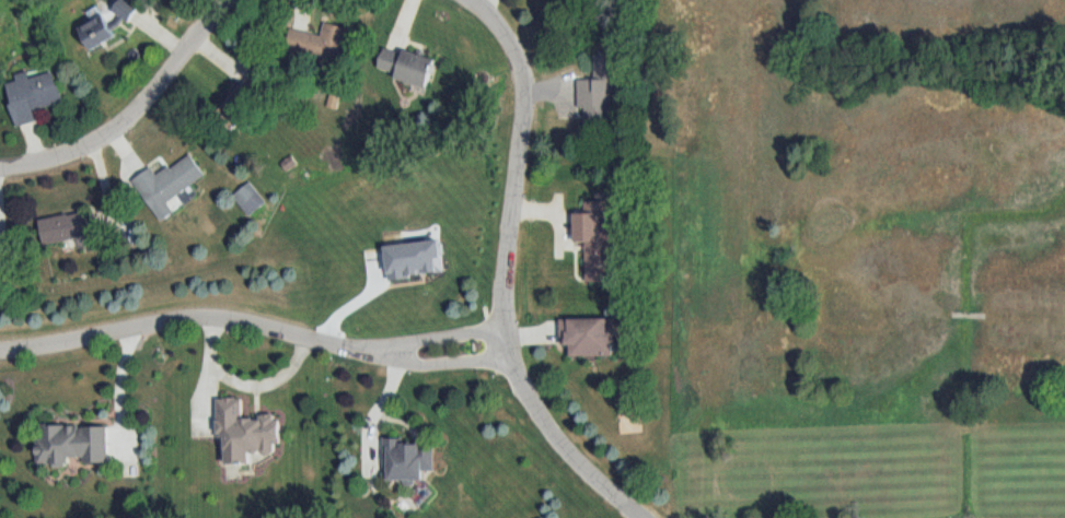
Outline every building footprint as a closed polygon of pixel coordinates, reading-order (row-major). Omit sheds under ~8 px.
[(104,4),(88,13),(93,22),(81,29),(90,47),(141,20),(130,0),(128,0),(108,11),(104,4)] [(343,66),(352,29),(326,24),(323,37),(292,30),(287,53),(343,66)] [(430,90),(439,61),(388,46),(379,75),(430,90)] [(19,127),(39,122),(36,111),(65,104),(56,72),(32,78),(30,72),(18,76),(19,82),(8,85),(19,127)] [(581,137),(618,136),(617,80),(581,81),(581,137)] [(176,213),(169,201),(207,178),(193,155),(158,177),(153,169),(134,181),(161,223),(176,213)] [(247,214),(265,206),(255,184),(237,193),(247,214)] [(587,243),(588,283),(613,283),(612,202),(585,202),(586,214),(576,214),(577,244),(587,243)] [(44,245),(92,238),(88,213),(40,220),(44,245)] [(612,321),(571,321),(571,358),(612,358),(612,321)] [(222,466),(255,467),(255,457),(281,457),(281,418),(245,418),(245,400),(222,400),(222,466)] [(73,468),(73,465),(108,465),(109,428),(41,427),(40,468),(73,468)] [(436,473),(436,448),(404,448),(404,442),(391,442),(391,484),(426,484),(426,473),(436,473)]
